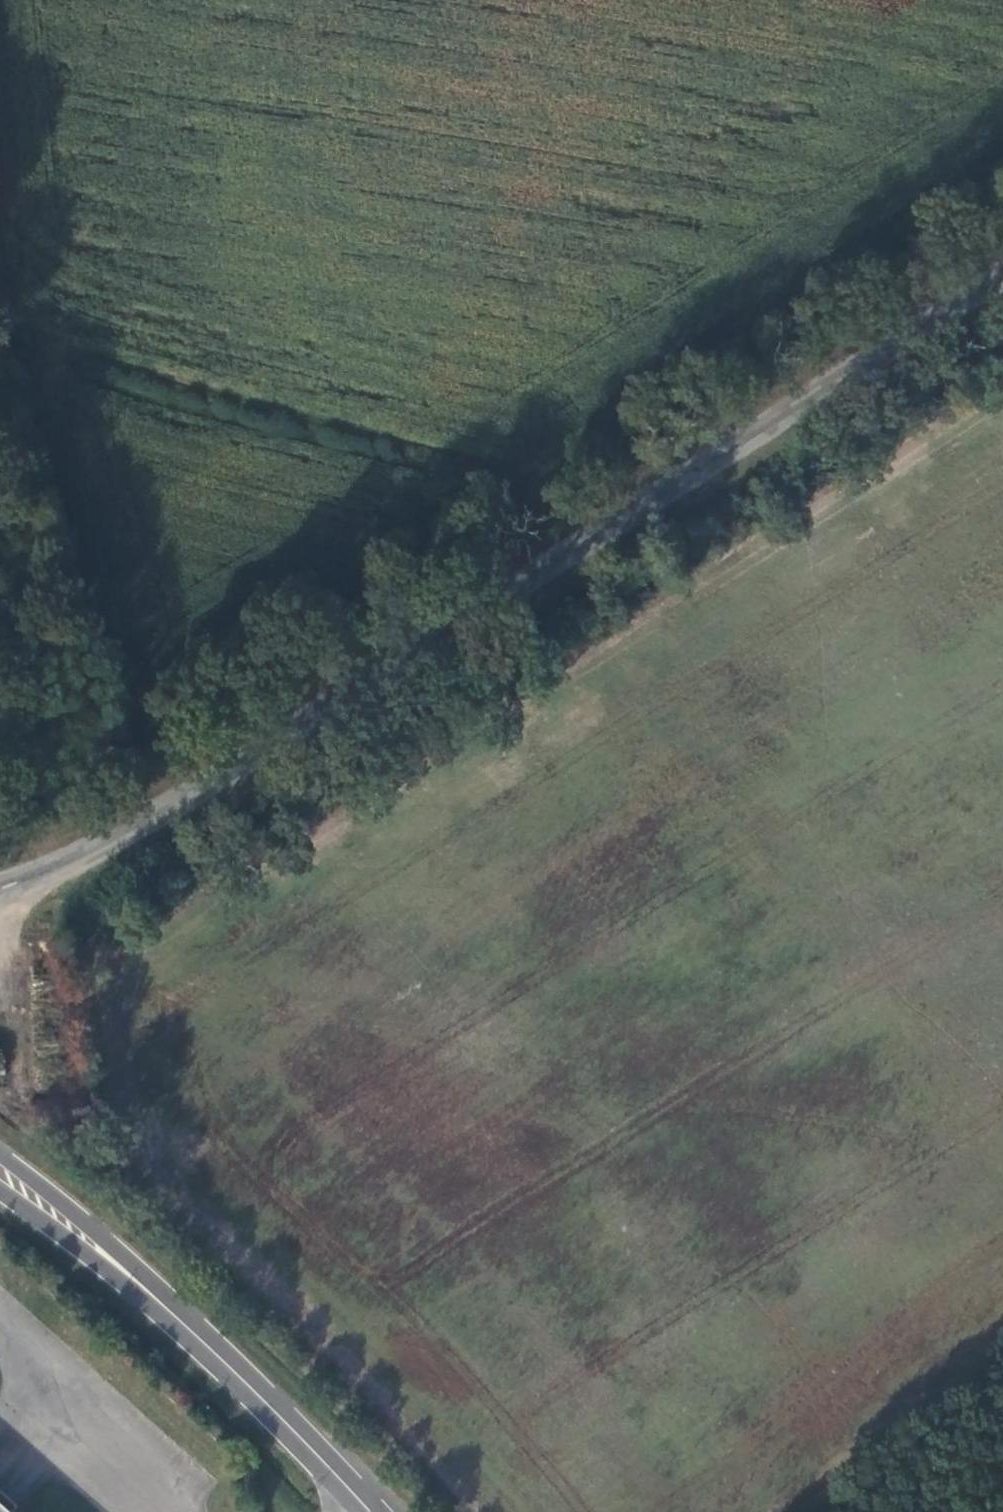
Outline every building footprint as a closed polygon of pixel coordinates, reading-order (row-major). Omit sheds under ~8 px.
[(0,1503),(0,1511),(10,1511),(0,1503)]
